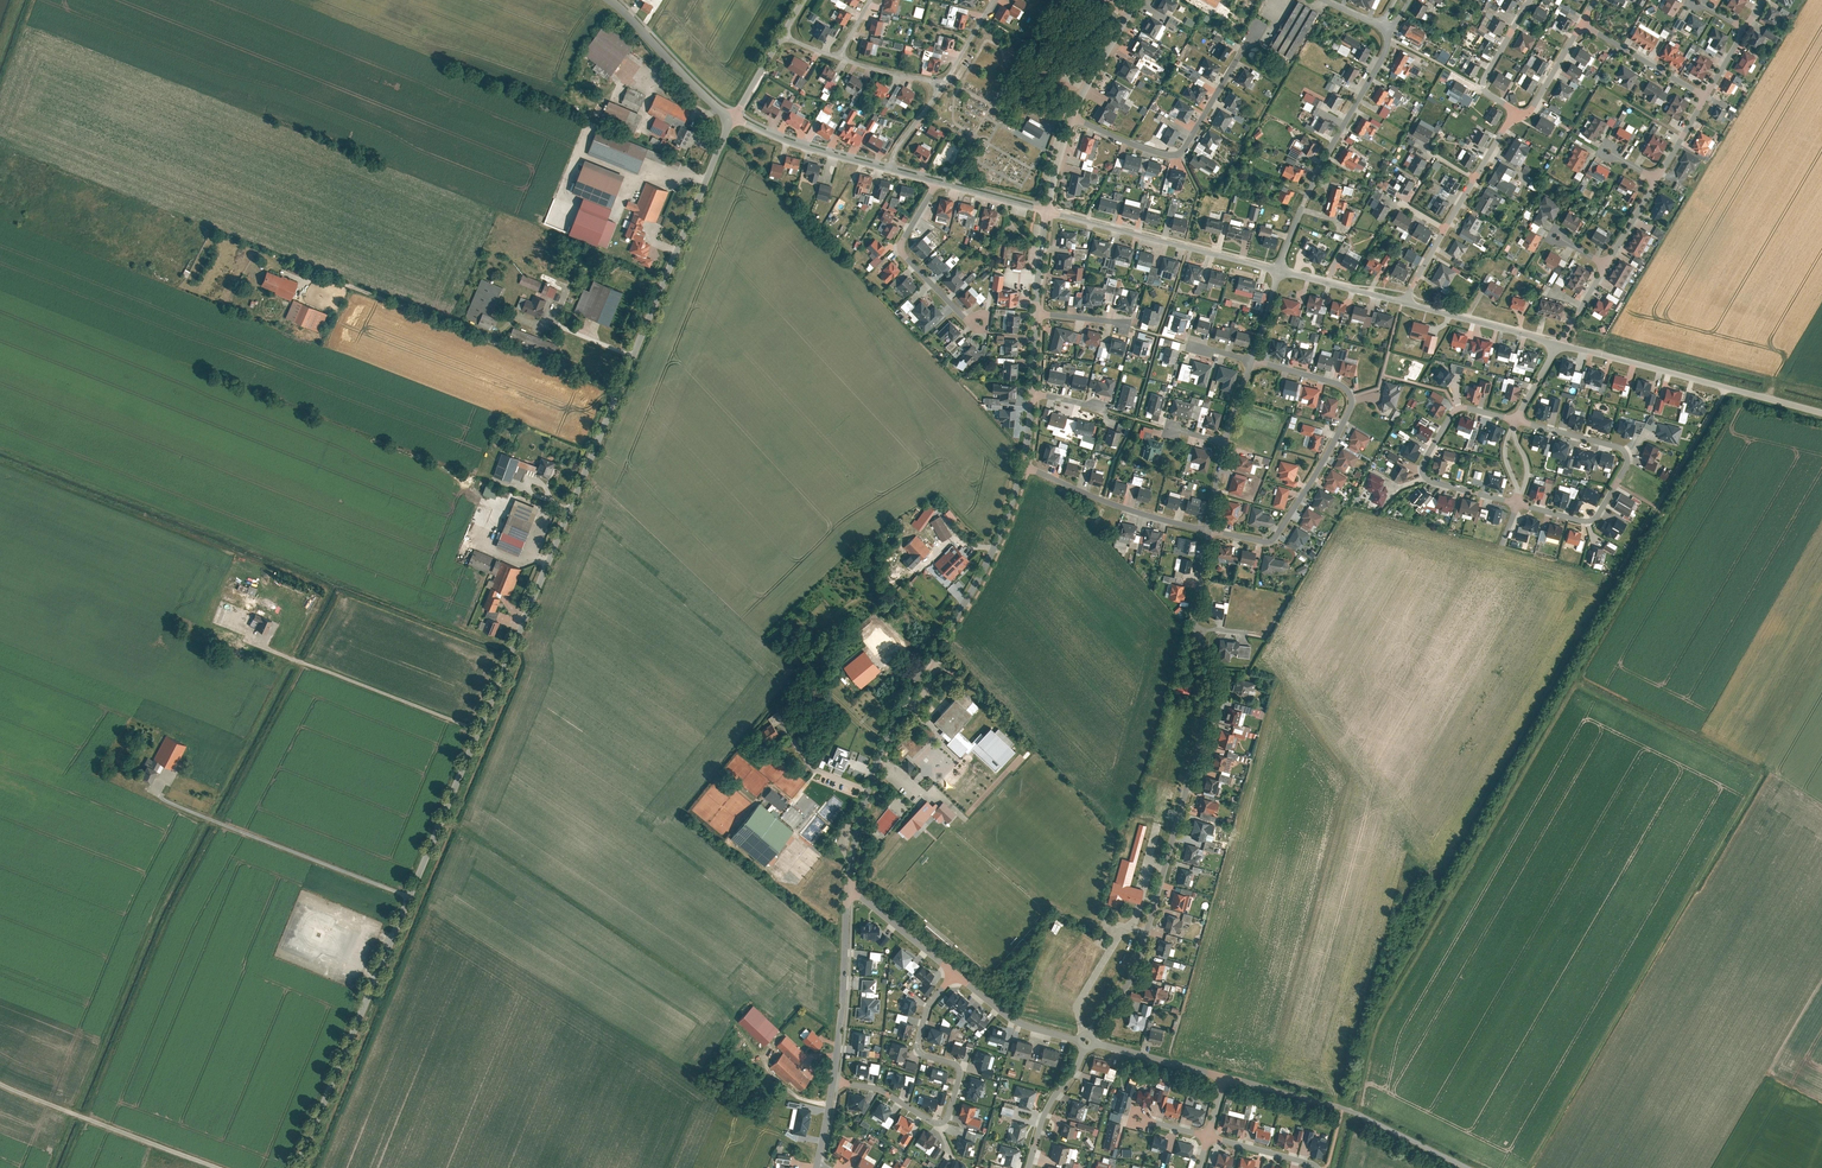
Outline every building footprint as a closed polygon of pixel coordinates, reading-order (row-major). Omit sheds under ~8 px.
[(649,12),(653,5),(650,3),(645,0),(641,7),(649,12)] [(896,12),(900,0),(885,0),(883,8),(896,12)] [(1013,3),(1023,8),(1027,1),(1025,0),(1015,0),(1013,3)] [(1174,0),(1159,0),(1157,3),(1154,8),(1164,14),(1167,9),(1172,12),(1178,2),(1174,0)] [(1291,58),(1319,13),(1297,0),(1296,0),(1269,45),(1291,58)] [(1419,0),(1418,0),(1411,11),(1422,18),(1429,6),(1419,0)] [(1512,13),(1519,2),(1516,0),(1504,0),(1501,6),(1512,13)] [(1682,2),(1679,0),(1668,0),(1663,9),(1674,16),(1682,2)] [(1728,5),(1740,12),(1746,0),(1731,0),(1728,5)] [(1483,10),(1494,16),(1499,7),(1488,1),(1483,10)] [(1574,14),(1576,10),(1562,3),(1561,4),(1559,3),(1554,13),(1557,15),(1559,10),(1567,14),(1568,11),(1574,14)] [(1005,21),(1010,13),(1017,17),(1021,9),(1012,4),(1010,9),(1001,4),(994,15),(1005,21)] [(1780,18),(1775,15),(1778,9),(1770,4),(1763,17),(1776,24),(1780,18)] [(1657,11),(1655,5),(1648,8),(1650,14),(1657,11)] [(921,18),(924,8),(915,6),(913,16),(921,18)] [(1543,21),(1548,12),(1537,6),(1532,15),(1543,21)] [(835,18),(845,24),(851,13),(841,7),(835,18)] [(1113,18),(1117,14),(1108,7),(1104,11),(1113,18)] [(953,24),(965,27),(968,13),(956,10),(953,24)] [(1563,13),(1557,25),(1568,30),(1573,19),(1563,13)] [(1141,31),(1154,38),(1164,21),(1151,14),(1141,31)] [(1699,36),(1707,23),(1693,14),(1687,23),(1693,27),(1691,31),(1699,36)] [(1179,21),(1170,16),(1164,27),(1173,32),(1179,21)] [(1487,27),(1500,34),(1506,22),(1494,16),(1487,27)] [(868,31),(880,34),(884,20),(871,17),(868,31)] [(1192,27),(1194,21),(1186,17),(1183,23),(1192,27)] [(1712,21),(1719,25),(1721,21),(1715,17),(1712,21)] [(1681,19),(1676,27),(1681,30),(1686,22),(1681,19)] [(812,33),(824,40),(831,27),(819,20),(812,33)] [(1416,26),(1406,21),(1400,31),(1406,35),(1405,37),(1420,45),(1425,36),(1414,29),(1416,26)] [(633,44),(605,22),(582,52),(596,62),(592,67),(606,78),(633,44)] [(834,24),(829,33),(834,36),(839,28),(834,24)] [(1631,38),(1652,50),(1660,37),(1639,25),(1631,38)] [(1669,31),(1666,38),(1669,40),(1675,32),(1665,26),(1663,28),(1669,31)] [(1721,50),(1730,35),(1715,26),(1710,35),(1714,37),(1710,44),(1721,50)] [(1768,26),(1764,33),(1773,38),(1777,31),(1768,26)] [(1659,35),(1665,38),(1669,32),(1663,28),(1659,35)] [(1749,41),(1760,47),(1765,36),(1755,30),(1749,41)] [(1213,39),(1219,43),(1212,54),(1224,61),(1231,48),(1222,43),(1225,36),(1217,31),(1213,39)] [(1536,39),(1523,31),(1514,46),(1525,52),(1528,47),(1531,48),(1536,39)] [(1139,34),(1129,52),(1141,59),(1144,53),(1156,60),(1162,50),(1150,43),(1151,41),(1139,34)] [(941,47),(952,50),(956,38),(944,35),(941,47)] [(1354,55),(1366,61),(1372,49),(1346,35),(1343,41),(1358,49),(1354,55)] [(1478,48),(1488,54),(1495,42),(1484,36),(1478,48)] [(861,38),(858,52),(870,54),(873,41),(861,38)] [(920,46),(921,39),(914,38),(913,45),(920,46)] [(895,41),(894,47),(902,49),(904,43),(895,41)] [(1679,47),(1669,42),(1661,57),(1679,67),(1685,56),(1677,52),(1679,47)] [(1351,48),(1341,44),(1337,52),(1347,56),(1351,48)] [(905,45),(904,53),(912,54),(913,46),(905,45)] [(1581,46),(1575,54),(1588,62),(1593,54),(1581,46)] [(1442,49),(1436,58),(1445,63),(1450,54),(1442,49)] [(1410,55),(1401,50),(1391,68),(1400,73),(1403,68),(1404,65),(1410,55)] [(1744,51),(1735,68),(1746,75),(1756,57),(1744,51)] [(794,54),(787,67),(801,75),(808,63),(794,54)] [(1690,72),(1702,79),(1713,61),(1701,54),(1690,72)] [(926,69),(938,72),(942,58),(930,55),(926,69)] [(1538,55),(1532,66),(1544,72),(1549,62),(1538,55)] [(1200,74),(1212,81),(1221,67),(1205,57),(1200,66),(1207,70),(1205,72),(1203,71),(1200,74)] [(1116,75),(1130,82),(1139,67),(1125,59),(1116,75)] [(1465,71),(1474,77),(1480,67),(1471,61),(1465,71)] [(1573,62),(1568,70),(1579,77),(1584,69),(1573,62)] [(1404,71),(1408,74),(1412,66),(1408,64),(1407,66),(1405,69),(1404,71)] [(1415,78),(1421,68),(1413,64),(1412,66),(1408,74),(1415,78)] [(824,65),(820,74),(830,79),(835,71),(824,65)] [(1352,82),(1356,75),(1358,76),(1360,71),(1350,65),(1347,71),(1344,70),(1341,75),(1352,82)] [(1618,75),(1624,78),(1621,83),(1629,87),(1637,73),(1624,65),(1618,75)] [(1253,70),(1251,72),(1244,68),(1236,82),(1246,88),(1254,76),(1257,78),(1260,73),(1253,70)] [(1451,72),(1445,69),(1441,75),(1448,79),(1451,72)] [(1493,82),(1506,89),(1512,79),(1499,72),(1493,82)] [(852,73),(846,83),(858,90),(864,80),(852,73)] [(1343,79),(1335,74),(1331,81),(1340,86),(1343,79)] [(1522,85),(1532,91),(1538,80),(1528,74),(1522,85)] [(794,85),(802,89),(806,79),(798,75),(794,85)] [(1733,81),(1740,85),(1743,78),(1737,75),(1733,81)] [(877,79),(870,90),(884,98),(890,87),(877,79)] [(1141,88),(1144,82),(1139,79),(1136,86),(1141,88)] [(1727,79),(1723,88),(1732,93),(1736,84),(1727,79)] [(1109,103),(1116,107),(1120,101),(1127,88),(1114,80),(1105,95),(1112,99),(1109,103)] [(1466,86),(1456,80),(1451,89),(1462,95),(1463,91),(1466,86)] [(1572,80),(1570,84),(1577,88),(1579,84),(1572,80)] [(1648,97),(1655,101),(1658,97),(1662,89),(1663,88),(1650,80),(1644,90),(1650,93),(1648,97)] [(1325,88),(1332,92),(1336,85),(1329,81),(1325,88)] [(1570,97),(1575,89),(1561,81),(1553,94),(1561,98),(1564,94),(1570,97)] [(1187,87),(1182,95),(1199,105),(1208,90),(1197,83),(1192,90),(1187,87)] [(1399,87),(1393,84),(1389,90),(1395,93),(1396,91),(1399,87)] [(909,104),(915,92),(902,85),(896,97),(909,104)] [(1389,90),(1380,86),(1373,99),(1382,103),(1385,98),(1387,95),(1389,90)] [(646,94),(628,87),(622,103),(639,110),(646,94)] [(1449,88),(1446,93),(1459,99),(1462,95),(1451,89),(1449,88)] [(1665,101),(1669,93),(1662,89),(1658,97),(1665,101)] [(1401,99),(1404,95),(1396,91),(1395,93),(1394,95),(1401,99)] [(1469,105),(1474,97),(1463,91),(1462,95),(1459,99),(1469,105)] [(1240,106),(1238,105),(1242,99),(1230,92),(1223,102),(1228,105),(1226,109),(1235,114),(1240,106)] [(1316,97),(1306,92),(1303,99),(1312,104),(1316,97)] [(1331,96),(1332,96),(1328,104),(1337,109),(1339,105),(1340,105),(1344,98),(1333,92),(1331,96)] [(687,108),(656,93),(647,113),(678,128),(687,108)] [(1690,100),(1678,93),(1667,111),(1680,118),(1690,100)] [(1386,102),(1391,104),(1394,98),(1389,95),(1389,96),(1387,100),(1386,102)] [(769,96),(766,101),(760,110),(774,119),(780,109),(772,104),(775,99),(769,96)] [(792,103),(785,98),(778,107),(786,112),(789,108),(792,103)] [(1323,101),(1316,98),(1313,104),(1319,108),(1323,101)] [(1176,117),(1186,123),(1195,108),(1178,99),(1174,107),(1180,110),(1176,117)] [(1120,101),(1116,107),(1126,113),(1130,107),(1120,101)] [(1416,101),(1414,104),(1415,105),(1411,112),(1416,115),(1423,104),(1416,101)] [(1099,105),(1092,117),(1109,127),(1117,113),(1112,111),(1115,106),(1108,102),(1104,108),(1099,105)] [(799,107),(792,103),(789,108),(795,113),(799,107)] [(1551,103),(1549,107),(1559,112),(1561,108),(1551,103)] [(826,105),(823,110),(829,114),(832,108),(826,105)] [(1310,113),(1315,115),(1319,108),(1314,105),(1310,113)] [(1717,105),(1712,114),(1722,120),(1727,110),(1717,105)] [(1738,108),(1731,105),(1728,111),(1734,114),(1738,108)] [(1391,109),(1384,106),(1380,114),(1386,117),(1391,109)] [(1503,112),(1493,106),(1487,118),(1496,123),(1503,112)] [(856,112),(851,109),(844,121),(849,124),(856,112)] [(1211,124),(1224,132),(1233,116),(1220,109),(1211,124)] [(791,110),(784,121),(798,129),(804,119),(791,110)] [(1623,110),(1618,118),(1621,120),(1626,112),(1623,110)] [(1169,119),(1159,114),(1156,119),(1166,124),(1169,119)] [(1235,115),(1233,118),(1242,123),(1244,120),(1235,115)] [(1584,133),(1595,140),(1606,121),(1595,115),(1584,133)] [(1314,127),(1324,133),(1330,122),(1320,116),(1314,127)] [(1371,120),(1363,116),(1356,129),(1364,133),(1367,129),(1369,125),(1371,120)] [(1536,126),(1550,133),(1556,123),(1541,116),(1536,126)] [(1610,116),(1607,122),(1613,126),(1616,119),(1610,116)] [(1383,122),(1374,117),(1372,121),(1381,126),(1383,122)] [(880,118),(879,124),(886,126),(887,121),(887,119),(880,118)] [(871,119),(865,129),(869,131),(875,122),(871,119)] [(1044,129),(1026,119),(1021,128),(1038,138),(1044,129)] [(806,120),(801,129),(806,132),(811,123),(806,120)] [(822,122),(816,133),(827,140),(834,129),(822,122)] [(844,126),(838,136),(856,147),(866,130),(862,128),(861,129),(857,127),(854,132),(851,130),(854,126),(846,122),(844,126)] [(1307,123),(1305,127),(1313,132),(1316,128),(1307,123)] [(1433,131),(1420,123),(1414,134),(1427,141),(1433,131)] [(688,146),(695,131),(681,124),(674,139),(688,146)] [(942,131),(930,124),(929,128),(940,134),(942,131)] [(642,145),(592,125),(582,150),(633,169),(642,145)] [(1160,139),(1172,146),(1180,132),(1167,125),(1160,139)] [(1369,125),(1367,129),(1369,130),(1368,132),(1373,135),(1377,128),(1372,125),(1371,126),(1369,125)] [(1615,135),(1626,143),(1632,133),(1621,126),(1615,135)] [(928,128),(924,135),(934,140),(938,133),(928,128)] [(1208,129),(1200,143),(1208,149),(1212,142),(1218,145),(1222,138),(1208,129)] [(1490,135),(1480,129),(1474,139),(1484,145),(1490,135)] [(1260,131),(1254,136),(1257,139),(1263,134),(1260,131)] [(1710,146),(1709,146),(1713,137),(1702,131),(1697,139),(1696,139),(1692,146),(1705,154),(1710,146)] [(1361,137),(1352,132),(1350,136),(1359,141),(1361,137)] [(872,133),(865,145),(884,156),(893,141),(879,134),(878,136),(872,133)] [(1658,160),(1668,142),(1654,134),(1643,152),(1658,160)] [(1076,158),(1084,160),(1081,168),(1092,172),(1093,167),(1091,166),(1092,161),(1087,159),(1089,153),(1090,153),(1094,139),(1083,135),(1079,150),(1078,149),(1076,158)] [(1301,154),(1303,151),(1312,156),(1318,144),(1304,136),(1301,141),(1297,138),(1295,139),(1290,148),(1301,154)] [(1515,137),(1506,155),(1520,162),(1529,145),(1515,137)] [(1470,150),(1474,142),(1467,138),(1462,145),(1470,150)] [(1412,145),(1406,142),(1403,147),(1409,150),(1412,145)] [(918,144),(913,154),(925,160),(930,151),(918,144)] [(1586,157),(1589,151),(1576,144),(1573,150),(1575,151),(1586,157)] [(1361,155),(1345,146),(1338,159),(1354,168),(1356,165),(1359,159),(1361,155)] [(1476,156),(1467,151),(1461,161),(1470,167),(1476,156)] [(1579,171),(1586,158),(1586,157),(1575,151),(1567,164),(1579,171)] [(1680,160),(1682,161),(1677,170),(1687,176),(1692,167),(1696,169),(1702,160),(1686,151),(1680,160)] [(1416,155),(1411,152),(1404,164),(1408,167),(1416,155)] [(1428,160),(1417,153),(1409,167),(1420,174),(1428,160)] [(800,158),(786,154),(783,167),(793,169),(797,170),(800,158)] [(1145,158),(1126,154),(1123,168),(1138,171),(1138,169),(1142,170),(1144,163),(1145,158)] [(1198,168),(1199,166),(1211,172),(1216,162),(1202,154),(1200,157),(1195,154),(1189,163),(1198,168)] [(619,171),(580,156),(568,188),(607,203),(619,171)] [(1117,157),(1115,165),(1122,167),(1124,159),(1117,157)] [(1296,161),(1288,157),(1286,161),(1294,165),(1296,161)] [(1370,165),(1359,159),(1356,165),(1367,171),(1370,165)] [(1442,163),(1436,159),(1432,166),(1438,170),(1442,163)] [(1149,160),(1146,171),(1158,174),(1160,163),(1149,160)] [(1605,180),(1611,170),(1594,160),(1588,170),(1605,180)] [(1518,185),(1512,181),(1518,171),(1502,161),(1489,181),(1511,195),(1518,185)] [(816,182),(820,165),(808,162),(805,174),(809,175),(808,180),(816,182)] [(783,165),(772,163),(769,175),(781,178),(783,165)] [(1527,174),(1530,167),(1524,164),(1521,171),(1527,174)] [(1299,167),(1298,171),(1286,166),(1283,174),(1299,181),(1303,173),(1304,174),(1305,170),(1299,167)] [(1186,172),(1171,169),(1169,181),(1173,182),(1171,188),(1181,190),(1182,184),(1183,184),(1186,172)] [(872,176),(859,173),(855,193),(860,195),(862,187),(869,188),(872,176)] [(1072,174),(1068,192),(1080,195),(1082,186),(1088,187),(1090,178),(1084,176),(1072,174)] [(1624,175),(1619,185),(1629,191),(1631,188),(1635,181),(1624,175)] [(1415,181),(1407,176),(1402,184),(1399,188),(1408,193),(1415,181)] [(1461,182),(1451,176),(1444,187),(1455,193),(1461,182)] [(1537,183),(1538,183),(1539,180),(1532,177),(1528,187),(1534,189),(1537,183)] [(631,205),(635,213),(646,218),(652,218),(664,188),(641,179),(633,200),(620,195),(617,200),(631,205)] [(883,199),(885,191),(888,192),(890,181),(880,179),(878,187),(876,187),(873,197),(883,199)] [(1139,183),(1141,184),(1140,187),(1147,188),(1148,183),(1143,182),(1144,179),(1141,179),(1139,183)] [(1391,183),(1385,180),(1381,187),(1387,190),(1391,183)] [(831,186),(820,183),(816,199),(828,201),(831,186)] [(1354,186),(1345,184),(1343,193),(1352,195),(1354,186)] [(914,188),(901,185),(899,195),(912,197),(914,188)] [(1343,187),(1332,185),(1325,212),(1336,215),(1338,205),(1339,201),(1343,187)] [(1490,204),(1495,208),(1502,196),(1487,187),(1485,192),(1494,197),(1490,204)] [(1629,191),(1625,197),(1633,202),(1638,192),(1631,188),(1629,191)] [(1288,189),(1287,193),(1281,191),(1278,199),(1288,203),(1292,195),(1293,196),(1294,192),(1288,189)] [(1490,204),(1494,197),(1485,192),(1484,191),(1476,207),(1485,212),(1488,207),(1490,204)] [(1124,194),(1115,192),(1113,199),(1122,201),(1124,194)] [(1654,202),(1656,203),(1652,211),(1662,216),(1666,208),(1670,210),(1675,200),(1660,192),(1654,202)] [(865,194),(863,204),(871,206),(873,196),(865,194)] [(1541,204),(1545,206),(1542,211),(1554,218),(1562,204),(1546,195),(1541,204)] [(1117,200),(1101,196),(1098,210),(1113,214),(1117,200)] [(1449,202),(1439,196),(1432,208),(1442,213),(1449,202)] [(889,207),(897,209),(899,199),(891,197),(889,207)] [(940,198),(939,204),(938,204),(934,222),(947,225),(953,201),(940,198)] [(1339,201),(1338,205),(1341,206),(1341,208),(1346,209),(1348,201),(1342,200),(1342,202),(1339,201)] [(1391,206),(1380,200),(1373,212),(1383,218),(1391,206)] [(969,228),(970,224),(973,225),(978,209),(973,208),(974,205),(960,202),(957,213),(967,215),(964,227),(969,228)] [(1141,207),(1124,203),(1121,216),(1138,220),(1141,207)] [(1170,203),(1167,215),(1174,216),(1177,205),(1170,203)] [(1249,219),(1256,221),(1260,208),(1252,206),(1249,219)] [(1598,212),(1605,215),(1607,209),(1601,206),(1598,212)] [(995,222),(997,211),(983,208),(981,219),(982,219),(980,228),(992,231),(994,221),(995,222)] [(1351,224),(1354,211),(1346,209),(1342,222),(1351,224)] [(1522,216),(1529,219),(1532,212),(1526,209),(1522,216)] [(880,220),(886,223),(881,233),(891,239),(898,227),(889,222),(893,215),(885,210),(880,220)] [(1147,210),(1144,222),(1157,225),(1160,213),(1147,210)] [(1412,217),(1400,210),(1394,222),(1405,229),(1412,217)] [(1535,219),(1544,224),(1549,216),(1542,211),(1540,210),(1535,219)] [(1562,223),(1575,230),(1582,218),(1569,211),(1562,223)] [(644,234),(639,233),(646,218),(635,213),(632,219),(630,219),(624,233),(635,238),(630,249),(646,256),(651,244),(642,240),(644,234)] [(1231,215),(1224,213),(1223,220),(1230,222),(1231,215)] [(1483,220),(1470,213),(1463,227),(1464,227),(1475,234),(1483,220)] [(1182,218),(1174,216),(1171,229),(1184,232),(1187,219),(1182,218)] [(1222,223),(1208,219),(1205,231),(1219,234),(1222,223)] [(1230,224),(1229,223),(1226,236),(1241,240),(1241,238),(1247,240),(1250,230),(1244,228),(1244,227),(1240,226),(1230,224)] [(1433,230),(1420,223),(1413,234),(1427,241),(1433,230)] [(1657,225),(1653,232),(1662,238),(1667,231),(1657,225)] [(1259,235),(1264,237),(1262,246),(1274,249),(1277,238),(1270,236),(1272,229),(1261,226),(1259,235)] [(1474,242),(1478,235),(1475,234),(1464,227),(1460,235),(1474,242)] [(1639,227),(1627,248),(1640,255),(1652,235),(1639,227)] [(1591,239),(1602,245),(1608,234),(1597,228),(1591,239)] [(1534,250),(1543,236),(1531,229),(1522,243),(1534,250)] [(936,236),(930,231),(926,235),(931,240),(936,236)] [(1075,243),(1077,233),(1061,231),(1059,248),(1070,249),(1071,243),(1075,243)] [(1315,241),(1306,237),(1301,247),(1310,251),(1313,244),(1315,241)] [(876,257),(884,248),(875,238),(866,246),(876,257)] [(1111,243),(1093,238),(1089,253),(1107,258),(1111,243)] [(1457,257),(1461,250),(1465,252),(1469,245),(1456,238),(1448,252),(1457,257)] [(921,258),(931,249),(922,239),(912,248),(921,258)] [(1351,244),(1345,241),(1340,249),(1347,253),(1351,244)] [(1134,249),(1117,244),(1113,259),(1130,263),(1134,249)] [(1326,250),(1313,244),(1310,251),(1308,255),(1320,262),(1326,250)] [(1025,248),(1004,245),(1003,257),(1004,258),(1003,265),(1006,266),(1006,267),(1022,269),(1025,248)] [(1074,248),(1073,258),(1086,260),(1087,250),(1074,248)] [(1418,253),(1409,248),(1404,257),(1413,262),(1418,253)] [(1563,256),(1551,250),(1545,260),(1557,266),(1559,263),(1562,257),(1563,256)] [(1154,254),(1140,251),(1137,264),(1150,267),(1154,254)] [(1393,257),(1387,253),(1383,261),(1389,264),(1393,257)] [(1056,270),(1066,271),(1066,275),(1071,276),(1070,278),(1081,280),(1083,267),(1072,266),(1072,269),(1069,268),(1071,255),(1058,254),(1056,270)] [(1360,261),(1347,254),(1342,262),(1355,269),(1360,261)] [(937,275),(947,266),(936,255),(927,264),(937,275)] [(1630,263),(1636,266),(1638,263),(1641,265),(1643,261),(1634,255),(1630,263)] [(869,263),(874,267),(881,260),(877,256),(869,263)] [(945,262),(951,268),(957,263),(951,256),(945,262)] [(1179,261),(1163,257),(1159,272),(1174,276),(1179,261)] [(1383,264),(1371,257),(1365,268),(1377,274),(1383,264)] [(1559,263),(1564,266),(1567,260),(1562,257),(1559,263)] [(1462,266),(1463,262),(1454,258),(1452,262),(1462,266)] [(1620,260),(1608,281),(1617,286),(1630,266),(1620,260)] [(880,276),(886,283),(900,270),(891,261),(882,269),(885,272),(880,276)] [(1447,289),(1457,271),(1442,262),(1432,280),(1447,289)] [(1200,281),(1203,267),(1188,263),(1183,282),(1192,284),(1194,279),(1200,281)] [(1410,269),(1398,263),(1392,274),(1404,280),(1410,269)] [(1574,272),(1575,273),(1572,277),(1584,284),(1586,280),(1587,280),(1592,271),(1579,264),(1574,272)] [(957,267),(942,281),(953,293),(964,282),(958,276),(962,272),(957,267)] [(1151,267),(1146,283),(1152,285),(1154,278),(1158,279),(1160,273),(1159,272),(1160,269),(1151,267)] [(1225,273),(1211,270),(1208,282),(1222,286),(1225,273)] [(280,277),(267,271),(261,285),(274,290),(273,293),(290,300),(298,282),(281,275),(280,277)] [(1554,271),(1548,281),(1552,283),(1558,273),(1554,271)] [(964,280),(968,284),(975,277),(971,273),(964,280)] [(980,277),(984,281),(989,276),(985,273),(980,277)] [(994,274),(992,289),(1002,291),(1004,276),(994,274)] [(497,283),(476,275),(460,314),(487,324),(491,314),(485,312),(497,283)] [(553,297),(557,288),(521,275),(517,284),(553,297)] [(618,288),(589,276),(585,287),(579,285),(569,308),(604,321),(618,288)] [(897,286),(906,296),(916,286),(907,276),(897,286)] [(1106,284),(1115,286),(1117,280),(1108,277),(1106,284)] [(1251,297),(1256,281),(1239,277),(1235,293),(1251,297)] [(1584,284),(1572,277),(1567,285),(1579,292),(1584,284)] [(897,278),(889,285),(892,289),(900,282),(897,278)] [(1052,299),(1068,301),(1067,306),(1080,307),(1082,297),(1069,296),(1070,290),(1064,289),(1065,280),(1055,279),(1052,299)] [(1485,291),(1498,299),(1505,287),(1492,279),(1485,291)] [(1207,284),(1199,281),(1197,287),(1206,290),(1207,284)] [(1115,286),(1107,284),(1105,291),(1113,293),(1115,286)] [(1086,285),(1084,304),(1092,305),(1092,304),(1104,305),(1106,293),(1094,292),(1094,286),(1086,285)] [(1113,293),(1119,295),(1115,308),(1133,313),(1138,292),(1129,290),(1127,296),(1121,295),(1123,289),(1115,286),(1113,293)] [(1619,296),(1622,289),(1616,286),(1613,293),(1619,296)] [(997,304),(1016,306),(1017,292),(1011,292),(1011,290),(1002,289),(1002,291),(998,291),(997,304)] [(980,292),(975,297),(967,290),(959,298),(968,307),(975,300),(979,304),(985,298),(980,292)] [(1253,300),(1261,302),(1263,293),(1255,291),(1253,300)] [(545,301),(522,292),(517,308),(540,317),(545,301)] [(1323,298),(1311,295),(1308,305),(1321,308),(1322,304),(1323,298)] [(1301,301),(1283,296),(1280,310),(1297,314),(1301,301)] [(1606,296),(1603,301),(1600,298),(1594,309),(1605,315),(1614,301),(1606,296)] [(1512,307),(1525,309),(1527,299),(1513,297),(1512,307)] [(326,313),(293,299),(285,317),(318,331),(326,313)] [(1561,319),(1565,304),(1542,299),(1538,313),(1561,319)] [(907,300),(900,306),(906,313),(914,306),(907,300)] [(1346,303),(1334,300),(1331,312),(1343,315),(1344,311),(1346,303)] [(915,323),(924,333),(943,315),(934,305),(929,309),(921,301),(911,310),(919,319),(915,323)] [(1155,303),(1153,309),(1145,307),(1141,322),(1154,325),(1157,312),(1161,313),(1163,306),(1155,303)] [(1368,309),(1355,306),(1352,317),(1365,320),(1366,314),(1368,309)] [(1341,323),(1347,324),(1350,312),(1344,311),(1343,315),(1341,323)] [(1395,315),(1378,311),(1376,323),(1392,326),(1395,315)] [(1364,325),(1371,326),(1373,315),(1366,314),(1365,320),(1364,325)] [(1020,315),(1007,315),(1006,331),(1019,332),(1020,315)] [(1171,329),(1183,332),(1186,319),(1174,315),(1171,329)] [(1290,325),(1304,326),(1304,325),(1302,324),(1303,317),(1291,316),(1290,325)] [(1209,322),(1199,319),(1196,330),(1207,333),(1209,322)] [(952,341),(961,332),(950,321),(937,333),(943,339),(947,336),(952,341)] [(1428,334),(1430,325),(1415,321),(1411,336),(1425,340),(1426,340),(1428,334)] [(539,345),(542,339),(512,327),(508,336),(528,344),(529,341),(539,345)] [(1055,327),(1049,351),(1060,354),(1063,341),(1070,342),(1071,342),(1073,332),(1073,331),(1055,327)] [(1229,332),(1217,328),(1214,339),(1226,342),(1229,332)] [(1101,333),(1088,330),(1085,343),(1097,346),(1101,333)] [(1250,335),(1237,331),(1234,342),(1247,346),(1250,335)] [(1073,332),(1071,342),(1079,344),(1081,334),(1073,332)] [(1320,334),(1313,332),(1311,339),(1318,341),(1320,334)] [(1452,345),(1465,348),(1468,336),(1454,333),(1452,345)] [(1153,336),(1146,334),(1145,340),(1152,342),(1153,336)] [(1426,340),(1425,340),(1422,351),(1434,354),(1438,336),(1428,334),(1426,340)] [(1126,342),(1111,338),(1107,352),(1122,356),(1126,342)] [(1476,359),(1487,362),(1492,342),(1477,338),(1476,341),(1471,340),(1469,350),(1478,352),(1476,359)] [(1004,355),(1017,356),(1018,340),(1005,339),(1004,355)] [(1133,353),(1145,356),(1149,342),(1137,339),(1133,353)] [(1288,342),(1272,339),(1269,352),(1285,356),(1287,347),(1288,342)] [(952,340),(945,347),(955,358),(960,353),(956,349),(959,347),(952,340)] [(966,340),(958,347),(962,351),(964,349),(966,351),(971,346),(966,340)] [(1512,347),(1499,343),(1496,354),(1508,357),(1512,347)] [(969,365),(981,354),(972,345),(961,355),(969,365)] [(1311,362),(1313,350),(1299,346),(1299,348),(1297,358),(1296,359),(1311,362)] [(1165,347),(1161,360),(1174,364),(1178,350),(1165,347)] [(1348,350),(1341,348),(1339,358),(1345,360),(1348,350)] [(1077,356),(1081,359),(1085,352),(1082,349),(1077,356)] [(1538,352),(1527,350),(1527,352),(1520,350),(1517,363),(1534,368),(1538,352)] [(1334,356),(1321,353),(1318,366),(1331,369),(1334,356)] [(1212,365),(1194,360),(1190,373),(1198,375),(1196,385),(1206,387),(1212,365)] [(1357,363),(1343,360),(1340,373),(1354,376),(1357,363)] [(1573,374),(1576,364),(1563,361),(1561,371),(1573,374)] [(1449,370),(1462,373),(1464,365),(1451,362),(1449,370)] [(1003,378),(1017,379),(1018,364),(1004,363),(1003,378)] [(1071,365),(1064,364),(1062,371),(1069,373),(1071,365)] [(1221,389),(1232,392),(1238,371),(1219,366),(1216,380),(1223,382),(1221,389)] [(1434,379),(1446,387),(1455,375),(1443,366),(1434,379)] [(1047,381),(1063,385),(1066,373),(1050,369),(1047,381)] [(1602,387),(1605,373),(1589,369),(1586,383),(1602,387)] [(1070,386),(1085,390),(1088,377),(1084,376),(1073,374),(1070,386)] [(1612,387),(1623,390),(1626,378),(1615,375),(1612,387)] [(1096,388),(1095,393),(1112,397),(1115,380),(1106,378),(1105,383),(1097,382),(1096,388)] [(1097,380),(1091,379),(1089,387),(1096,388),(1097,382),(1097,380)] [(1299,382),(1286,379),(1283,393),(1296,396),(1299,382)] [(1638,379),(1635,393),(1647,396),(1646,402),(1653,404),(1656,394),(1651,392),(1653,383),(1638,379)] [(1471,402),(1479,404),(1482,392),(1490,394),(1493,383),(1481,380),(1480,385),(1475,384),(1474,387),(1470,386),(1467,398),(1472,400),(1471,402)] [(1398,385),(1387,382),(1382,402),(1378,404),(1383,412),(1388,410),(1388,406),(1396,408),(1400,391),(1396,390),(1398,385)] [(1017,385),(993,383),(992,393),(1000,393),(1000,400),(1016,401),(1017,385)] [(1508,384),(1505,397),(1517,400),(1520,387),(1508,384)] [(1123,385),(1118,402),(1119,402),(1126,404),(1132,406),(1137,388),(1123,385)] [(1308,405),(1317,407),(1321,390),(1304,386),(1302,398),(1309,400),(1308,405)] [(1665,401),(1680,405),(1683,392),(1668,388),(1665,399),(1665,401)] [(1153,413),(1159,414),(1164,397),(1151,393),(1146,411),(1153,413)] [(1697,394),(1689,393),(1685,411),(1700,415),(1707,410),(1705,406),(1706,401),(1704,400),(1705,398),(1699,397),(1698,399),(1696,398),(1697,394)] [(1321,415),(1335,418),(1339,400),(1327,397),(1325,403),(1324,403),(1321,415)] [(1665,401),(1665,399),(1658,397),(1655,412),(1661,414),(1665,401)] [(1190,403),(1174,398),(1170,414),(1189,419),(1194,404),(1190,403)] [(1429,413),(1439,420),(1446,407),(1436,401),(1429,413)] [(1117,409),(1124,411),(1126,404),(1119,402),(1117,409)] [(1197,421),(1203,422),(1202,426),(1217,430),(1221,414),(1212,411),(1211,416),(1207,415),(1208,407),(1207,407),(1208,403),(1203,402),(1202,406),(1201,406),(1197,421)] [(1536,417),(1547,419),(1548,416),(1550,417),(1552,411),(1549,410),(1550,405),(1540,403),(1536,417)] [(1194,404),(1189,419),(1197,421),(1201,406),(1197,405),(1194,404)] [(1016,409),(999,408),(999,426),(1015,427),(1016,409)] [(1048,424),(1058,427),(1056,435),(1070,439),(1075,421),(1066,418),(1067,416),(1052,412),(1053,410),(1045,408),(1042,417),(1050,419),(1048,424)] [(1394,408),(1391,419),(1397,421),(1400,410),(1394,408)] [(1598,431),(1609,434),(1613,419),(1604,417),(1605,413),(1594,410),(1593,414),(1590,414),(1587,425),(1592,426),(1592,428),(1598,429),(1598,431)] [(1158,421),(1159,414),(1153,413),(1151,419),(1158,421)] [(1568,426),(1581,429),(1584,416),(1571,413),(1568,426)] [(1291,415),(1288,427),(1294,428),(1297,417),(1291,415)] [(1473,429),(1476,420),(1461,415),(1455,434),(1469,439),(1466,449),(1472,451),(1478,431),(1473,429)] [(1089,437),(1093,423),(1078,419),(1074,433),(1089,437)] [(1628,438),(1629,436),(1633,437),(1636,425),(1632,424),(1632,423),(1625,421),(1624,424),(1620,423),(1618,432),(1622,433),(1621,436),(1628,438)] [(1316,427),(1303,423),(1301,433),(1311,436),(1308,448),(1321,451),(1325,436),(1315,433),(1316,427)] [(1498,442),(1503,427),(1490,423),(1487,432),(1482,430),(1478,442),(1486,445),(1488,438),(1498,442)] [(1658,439),(1678,444),(1682,428),(1668,424),(1668,425),(1657,423),(1654,434),(1659,435),(1658,439)] [(1416,436),(1427,443),(1434,431),(1423,424),(1416,436)] [(1105,442),(1117,446),(1121,433),(1109,429),(1105,442)] [(1357,453),(1361,446),(1365,448),(1370,438),(1355,429),(1349,439),(1351,440),(1346,447),(1357,453)] [(1399,429),(1397,433),(1407,438),(1409,434),(1399,429)] [(1083,436),(1080,446),(1092,449),(1095,438),(1090,437),(1090,438),(1083,436)] [(1549,439),(1535,436),(1533,445),(1546,449),(1549,439)] [(1160,454),(1163,443),(1147,438),(1142,458),(1152,461),(1154,453),(1160,454)] [(1402,456),(1415,463),(1420,453),(1418,452),(1421,445),(1411,440),(1402,456)] [(1566,459),(1569,445),(1566,444),(1566,442),(1559,440),(1559,442),(1556,441),(1552,455),(1566,459)] [(1068,443),(1060,441),(1058,447),(1066,449),(1068,443)] [(1660,447),(1647,443),(1642,458),(1654,463),(1660,447)] [(1056,466),(1059,455),(1065,457),(1067,450),(1046,444),(1041,462),(1056,466)] [(1206,473),(1212,452),(1195,447),(1191,461),(1200,464),(1198,471),(1206,473)] [(1334,467),(1344,473),(1349,466),(1352,467),(1358,458),(1343,449),(1337,458),(1339,459),(1334,467)] [(1597,454),(1577,449),(1573,466),(1581,468),(1582,464),(1585,465),(1584,469),(1590,470),(1592,463),(1594,464),(1597,454)] [(1389,450),(1386,453),(1396,460),(1399,456),(1389,450)] [(1443,459),(1447,461),(1454,462),(1456,453),(1445,450),(1443,459)] [(518,459),(501,453),(493,474),(510,480),(516,464),(518,459)] [(1232,468),(1250,473),(1253,463),(1248,462),(1249,458),(1238,455),(1237,458),(1235,458),(1232,468)] [(1612,468),(1614,458),(1602,455),(1599,465),(1612,468)] [(548,478),(555,461),(542,456),(538,466),(536,471),(535,474),(548,478)] [(1083,465),(1093,468),(1095,460),(1086,457),(1083,465)] [(1444,474),(1447,461),(1443,459),(1436,458),(1433,472),(1444,474)] [(518,459),(516,464),(536,471),(538,466),(518,459)] [(1295,481),(1299,465),(1281,460),(1277,473),(1281,473),(1279,478),(1286,480),(1285,484),(1296,487),(1298,481),(1295,481)] [(1067,462),(1064,473),(1075,477),(1079,465),(1067,462)] [(1405,480),(1409,472),(1408,471),(1409,469),(1398,462),(1391,475),(1401,481),(1402,479),(1405,480)] [(1658,476),(1666,480),(1671,468),(1664,465),(1658,476)] [(1328,480),(1323,487),(1334,493),(1338,486),(1341,489),(1347,478),(1332,469),(1326,479),(1328,480)] [(1475,470),(1473,476),(1480,478),(1482,471),(1475,470)] [(1092,472),(1089,483),(1099,486),(1103,475),(1092,472)] [(1374,495),(1371,501),(1382,506),(1388,495),(1387,493),(1389,492),(1386,485),(1384,486),(1383,483),(1385,480),(1370,472),(1367,479),(1369,480),(1365,488),(1374,492),(1374,495)] [(1228,492),(1241,496),(1247,477),(1235,473),(1234,477),(1233,476),(1228,492)] [(1504,477),(1489,473),(1486,486),(1501,490),(1504,477)] [(1132,475),(1131,484),(1141,485),(1142,477),(1132,475)] [(1115,481),(1112,493),(1123,496),(1127,484),(1115,481)] [(1180,495),(1188,498),(1194,482),(1188,481),(1187,485),(1183,484),(1180,495)] [(499,487),(487,483),(483,493),(495,497),(499,487)] [(1533,483),(1529,497),(1542,500),(1546,487),(1533,483)] [(1285,510),(1290,489),(1279,486),(1273,506),(1285,510)] [(1421,507),(1432,493),(1423,486),(1420,490),(1418,488),(1409,499),(1417,505),(1418,504),(1421,507)] [(1136,499),(1147,502),(1151,490),(1140,487),(1136,499)] [(1315,499),(1311,506),(1321,512),(1326,505),(1329,507),(1335,497),(1320,488),(1314,498),(1315,499)] [(1582,499),(1595,506),(1601,494),(1587,488),(1582,499)] [(1557,490),(1554,504),(1566,507),(1570,494),(1557,490)] [(1616,500),(1618,501),(1631,509),(1635,502),(1640,504),(1642,501),(1633,496),(1632,499),(1621,493),(1616,500)] [(1169,495),(1165,507),(1177,510),(1180,498),(1169,495)] [(1437,508),(1452,512),(1456,499),(1440,495),(1437,508)] [(537,507),(516,498),(510,513),(531,522),(537,507)] [(1468,515),(1472,500),(1463,498),(1461,506),(1458,505),(1455,517),(1458,518),(1460,513),(1468,515)] [(1571,509),(1579,512),(1583,502),(1576,498),(1571,509)] [(1184,513),(1196,516),(1199,503),(1188,500),(1184,513)] [(1468,515),(1475,517),(1474,522),(1477,523),(1480,512),(1478,511),(1480,503),(1472,500),(1468,515)] [(1240,504),(1227,501),(1223,516),(1225,516),(1223,523),(1233,525),(1234,519),(1237,520),(1240,504)] [(1618,501),(1614,508),(1625,514),(1623,517),(1631,523),(1633,519),(1628,517),(1632,510),(1631,509),(1618,501)] [(912,524),(918,529),(933,509),(927,504),(912,524)] [(1263,514),(1264,509),(1252,506),(1248,525),(1260,527),(1260,525),(1269,527),(1276,523),(1272,516),(1263,514)] [(1499,523),(1503,510),(1491,506),(1487,520),(1499,523)] [(1300,525),(1310,531),(1313,524),(1317,527),(1323,516),(1307,507),(1302,517),(1304,518),(1300,525)] [(951,521),(956,517),(948,508),(943,513),(951,521)] [(531,522),(510,513),(503,530),(524,539),(531,522)] [(951,535),(940,516),(930,522),(941,541),(951,535)] [(1537,532),(1540,520),(1527,517),(1526,524),(1524,524),(1523,529),(1537,532)] [(1599,530),(1614,539),(1618,533),(1621,535),(1627,525),(1618,520),(1615,525),(1609,521),(1608,523),(1605,521),(1599,530)] [(1118,536),(1134,539),(1137,526),(1121,523),(1118,536)] [(1547,537),(1560,540),(1563,527),(1550,524),(1547,537)] [(1297,527),(1287,545),(1297,551),(1301,544),(1304,546),(1311,535),(1297,527)] [(1158,553),(1163,533),(1146,529),(1143,542),(1150,544),(1149,551),(1158,553)] [(524,539),(503,530),(496,546),(518,555),(524,539)] [(1567,542),(1578,545),(1582,533),(1570,530),(1567,542)] [(1516,540),(1527,542),(1529,535),(1518,532),(1516,540)] [(930,549),(916,535),(905,546),(908,550),(919,560),(930,549)] [(1197,541),(1179,537),(1177,547),(1175,547),(1173,553),(1186,556),(1187,552),(1194,554),(1197,541)] [(1601,564),(1604,548),(1593,545),(1592,549),(1590,549),(1587,561),(1596,564),(1597,563),(1601,564)] [(937,565),(950,579),(969,561),(956,547),(937,565)] [(1219,547),(1217,557),(1229,559),(1231,550),(1219,547)] [(468,564),(489,572),(495,558),(474,549),(468,564)] [(919,560),(908,550),(889,569),(900,580),(919,560)] [(1242,550),(1240,562),(1253,565),(1255,553),(1242,550)] [(1317,554),(1310,550),(1308,555),(1315,559),(1317,554)] [(1264,555),(1261,572),(1271,574),(1272,570),(1283,572),(1290,567),(1286,561),(1275,559),(1275,557),(1264,555)] [(489,572),(496,575),(502,561),(495,558),(489,572)] [(1190,573),(1192,560),(1181,558),(1178,571),(1190,573)] [(520,568),(502,561),(496,575),(494,581),(492,587),(498,589),(510,594),(520,568)] [(1298,570),(1302,574),(1309,566),(1305,562),(1298,570)] [(238,583),(236,589),(253,596),(257,588),(248,585),(247,587),(238,583)] [(1168,599),(1183,603),(1185,593),(1184,593),(1185,587),(1171,583),(1168,599)] [(498,589),(492,587),(484,606),(488,608),(495,611),(500,598),(495,596),(498,589)] [(251,611),(239,604),(233,616),(244,622),(251,611)] [(1208,617),(1222,620),(1224,609),(1210,606),(1208,617)] [(488,617),(496,620),(499,612),(495,611),(488,608),(485,616),(488,617)] [(259,615),(254,626),(262,630),(268,619),(259,615)] [(483,630),(494,634),(499,621),(496,620),(488,617),(483,630)] [(888,642),(869,620),(857,629),(877,652),(888,642)] [(1233,655),(1249,657),(1250,645),(1238,644),(1239,640),(1221,638),(1219,660),(1230,661),(1231,657),(1233,655)] [(845,670),(860,687),(880,669),(865,652),(845,670)] [(1239,677),(1238,679),(1236,678),(1235,682),(1234,682),(1233,689),(1238,690),(1238,691),(1247,693),(1248,688),(1254,689),(1255,681),(1239,677)] [(1179,680),(1179,682),(1174,681),(1173,686),(1190,691),(1192,684),(1179,680)] [(960,689),(931,719),(949,735),(970,713),(963,707),(971,699),(960,689)] [(1237,724),(1241,710),(1251,712),(1253,706),(1235,701),(1234,707),(1228,705),(1225,720),(1237,724)] [(1251,712),(1256,714),(1255,716),(1262,718),(1264,709),(1253,706),(1251,712)] [(779,733),(771,723),(759,732),(767,742),(779,733)] [(1235,748),(1238,736),(1244,738),(1246,729),(1233,726),(1232,730),(1221,728),(1218,737),(1220,738),(1219,743),(1235,748)] [(990,727),(970,749),(994,771),(1014,749),(990,727)] [(181,742),(161,732),(148,755),(169,766),(181,742)] [(953,735),(945,743),(958,755),(966,747),(953,735)] [(829,763),(841,768),(848,750),(836,745),(829,763)] [(1238,752),(1229,750),(1227,756),(1236,758),(1238,752)] [(1212,766),(1223,769),(1227,755),(1215,752),(1212,766)] [(915,765),(908,759),(902,766),(909,772),(915,765)] [(152,767),(142,762),(136,775),(146,780),(152,767)] [(1217,792),(1220,779),(1229,782),(1230,775),(1221,773),(1220,777),(1207,774),(1203,788),(1217,792)] [(772,787),(764,795),(780,808),(787,800),(772,787)] [(1200,795),(1197,809),(1201,810),(1211,812),(1213,813),(1216,801),(1213,800),(1213,798),(1200,795)] [(731,835),(764,863),(793,828),(780,817),(760,800),(731,835)] [(898,829),(908,839),(935,810),(925,801),(898,829)] [(956,812),(944,801),(936,809),(949,820),(956,812)] [(791,804),(780,817),(793,828),(804,815),(791,804)] [(888,807),(872,825),(884,835),(900,816),(888,807)] [(1211,812),(1201,810),(1200,816),(1215,820),(1216,815),(1211,814),(1211,812)] [(1190,835),(1204,839),(1206,831),(1212,833),(1214,823),(1194,818),(1190,835)] [(1119,871),(1116,881),(1130,884),(1146,826),(1140,825),(1127,872),(1119,871)] [(1215,841),(1205,839),(1203,848),(1212,850),(1215,841)] [(1183,859),(1199,863),(1201,854),(1197,852),(1199,845),(1187,842),(1183,859)] [(1181,866),(1176,882),(1188,885),(1193,869),(1181,866)] [(1116,881),(1113,880),(1107,902),(1121,906),(1123,897),(1139,902),(1143,888),(1130,884),(1116,881)] [(1180,891),(1174,889),(1170,903),(1189,908),(1193,894),(1191,894),(1180,891)] [(1192,915),(1183,912),(1182,919),(1190,921),(1192,915)] [(1163,929),(1175,932),(1176,930),(1179,931),(1182,919),(1179,918),(1179,916),(1168,913),(1163,929)] [(872,924),(865,924),(865,927),(860,927),(860,938),(866,938),(866,940),(876,941),(883,947),(889,939),(882,933),(880,936),(878,935),(879,932),(879,928),(875,928),(875,926),(872,926),(872,924)] [(1167,953),(1168,953),(1172,941),(1159,937),(1155,950),(1159,951),(1167,953)] [(913,959),(901,948),(894,957),(906,967),(913,959)] [(1164,957),(1163,962),(1153,959),(1149,973),(1160,976),(1164,963),(1172,966),(1173,964),(1174,960),(1164,957)] [(871,959),(860,959),(859,974),(870,975),(871,959)] [(934,975),(923,967),(916,976),(927,984),(934,975)] [(1165,996),(1167,989),(1170,989),(1172,982),(1164,980),(1163,984),(1151,981),(1150,987),(1145,986),(1142,997),(1146,999),(1158,1002),(1160,994),(1165,996)] [(876,982),(862,981),(862,992),(863,992),(863,998),(861,998),(861,1009),(856,1009),(855,1019),(860,1019),(861,1021),(874,1022),(874,1013),(879,1013),(880,1001),(874,1001),(874,999),(873,999),(873,994),(875,994),(876,982)] [(922,991),(930,996),(936,988),(928,982),(922,991)] [(1142,993),(1131,990),(1129,997),(1140,1000),(1142,993)] [(967,1003),(953,992),(945,1003),(959,1014),(967,1003)] [(916,1002),(905,999),(902,1013),(914,1015),(916,1002)] [(1140,1011),(1149,1014),(1152,1004),(1144,1001),(1140,1011)] [(753,1005),(738,1020),(764,1045),(779,1030),(753,1005)] [(988,1021),(974,1010),(966,1020),(980,1031),(988,1021)] [(1134,1012),(1130,1011),(1127,1025),(1142,1029),(1145,1015),(1142,1014),(1142,1012),(1134,1010),(1134,1012)] [(948,1032),(951,1020),(941,1018),(939,1030),(948,1032)] [(912,1025),(900,1022),(897,1036),(908,1039),(912,1025)] [(1151,1025),(1150,1025),(1150,1026),(1148,1035),(1147,1039),(1159,1042),(1162,1028),(1151,1025)] [(1006,1032),(992,1028),(988,1041),(1003,1044),(1006,1032)] [(942,1031),(930,1029),(926,1042),(938,1045),(942,1031)] [(823,1041),(811,1030),(803,1038),(815,1050),(823,1041)] [(864,1034),(855,1034),(854,1050),(857,1050),(864,1050),(864,1034)] [(806,1053),(786,1035),(777,1045),(797,1064),(806,1053)] [(1031,1045),(1017,1041),(1013,1055),(1028,1059),(1031,1045)] [(907,1049),(892,1045),(888,1059),(904,1062),(907,1049)] [(966,1049),(953,1045),(950,1055),(963,1059),(966,1049)] [(1058,1052),(1044,1048),(1040,1063),(1055,1066),(1058,1052)] [(800,1069),(784,1053),(771,1066),(787,1081),(789,1079),(801,1090),(810,1080),(799,1070),(800,1069)] [(991,1056),(979,1053),(976,1069),(987,1072),(991,1056)] [(1109,1060),(1094,1056),(1091,1067),(1106,1071),(1109,1060)] [(1026,1059),(1024,1065),(1040,1070),(1042,1063),(1026,1059)] [(917,1064),(907,1062),(905,1070),(916,1073),(917,1064)] [(880,1065),(871,1064),(870,1067),(868,1067),(867,1073),(878,1075),(880,1065)] [(868,1067),(857,1065),(855,1076),(866,1078),(868,1067)] [(947,1074),(932,1070),(929,1081),(944,1085),(947,1074)] [(905,1078),(892,1074),(889,1085),(903,1088),(905,1078)] [(984,1082),(970,1078),(964,1099),(976,1102),(977,1097),(980,1097),(984,1082)] [(1086,1079),(1082,1094),(1099,1099),(1103,1084),(1086,1079)] [(1125,1092),(1133,1094),(1136,1083),(1128,1081),(1125,1092)] [(1157,1082),(1156,1085),(1154,1085),(1152,1097),(1160,1099),(1164,1083),(1157,1082)] [(1037,1092),(1016,1086),(1014,1096),(1021,1097),(1018,1107),(1032,1111),(1037,1092)] [(1144,1088),(1143,1090),(1137,1088),(1134,1101),(1149,1104),(1152,1092),(1150,1092),(1150,1089),(1148,1088),(1146,1087),(1144,1088)] [(865,1097),(847,1094),(845,1109),(862,1112),(865,1097)] [(1113,1108),(1123,1110),(1127,1097),(1117,1094),(1113,1108)] [(937,1100),(924,1097),(921,1108),(935,1111),(937,1100)] [(1068,1115),(1080,1119),(1085,1102),(1072,1098),(1068,1115)] [(1166,1101),(1163,1113),(1178,1116),(1182,1100),(1174,1098),(1173,1102),(1166,1101)] [(1099,1103),(1089,1100),(1088,1107),(1097,1109),(1099,1103)] [(1003,1101),(999,1117),(1010,1120),(1014,1104),(1003,1101)] [(1192,1120),(1202,1123),(1205,1109),(1185,1103),(1182,1115),(1186,1116),(1186,1117),(1192,1119),(1192,1120)] [(891,1111),(879,1104),(873,1115),(884,1122),(891,1111)] [(980,1129),(982,1120),(974,1119),(976,1108),(962,1105),(958,1120),(966,1122),(965,1126),(980,1129)] [(812,1109),(798,1106),(795,1120),(809,1122),(812,1109)] [(1226,1111),(1221,1127),(1241,1132),(1246,1116),(1226,1111)] [(913,1123),(900,1116),(894,1127),(907,1135),(913,1123)] [(1107,1133),(1117,1135),(1120,1122),(1110,1119),(1107,1133)] [(809,1122),(795,1120),(793,1133),(807,1136),(809,1122)] [(1061,1133),(1071,1136),(1074,1128),(1075,1125),(1065,1121),(1061,1133)] [(1094,1125),(1077,1121),(1076,1124),(1076,1127),(1092,1131),(1094,1125)] [(1027,1125),(1016,1123),(1013,1134),(1008,1133),(1006,1141),(1023,1145),(1027,1125)] [(1257,1124),(1254,1138),(1267,1142),(1271,1128),(1257,1124)] [(1298,1127),(1302,1128),(1303,1127),(1297,1126),(1294,1138),(1296,1138),(1298,1127)] [(1280,1128),(1276,1143),(1291,1147),(1295,1131),(1280,1128)] [(936,1138),(924,1131),(918,1141),(929,1148),(936,1138)] [(1315,1132),(1310,1151),(1325,1155),(1330,1136),(1315,1132)] [(1117,1135),(1107,1133),(1102,1150),(1113,1153),(1117,1135)] [(1154,1133),(1151,1145),(1165,1149),(1168,1137),(1154,1133)] [(912,1138),(905,1134),(900,1143),(907,1147),(912,1138)] [(1089,1147),(1093,1144),(1088,1137),(1083,1140),(1089,1147)] [(848,1141),(842,1138),(832,1155),(846,1163),(852,1153),(844,1148),(848,1141)] [(973,1142),(962,1139),(958,1152),(969,1155),(973,1142)] [(1194,1143),(1178,1139),(1175,1152),(1191,1156),(1194,1143)] [(862,1145),(856,1141),(850,1150),(857,1154),(862,1145)] [(1050,1157),(1065,1161),(1069,1146),(1054,1142),(1050,1157)] [(870,1150),(864,1146),(858,1155),(864,1159),(870,1150)] [(1001,1146),(999,1154),(1007,1156),(1004,1167),(1009,1167),(1016,1167),(1020,1151),(1001,1146)] [(1132,1155),(1131,1148),(1121,1148),(1121,1156),(1132,1155)] [(1113,1156),(1119,1158),(1121,1151),(1115,1149),(1113,1156)] [(1161,1159),(1168,1161),(1171,1151),(1164,1149),(1161,1159)] [(1219,1149),(1216,1164),(1230,1167),(1234,1153),(1219,1149)] [(1238,1167),(1241,1167),(1252,1167),(1255,1156),(1241,1153),(1238,1167)] [(775,1163),(789,1165),(790,1157),(779,1155),(778,1159),(776,1159),(775,1163)] [(904,1157),(899,1164),(906,1167),(910,1161),(904,1157)] [(862,1158),(856,1167),(873,1167),(874,1166),(864,1159),(862,1158)] [(1110,1163),(1097,1159),(1095,1167),(1109,1167),(1110,1163)]
